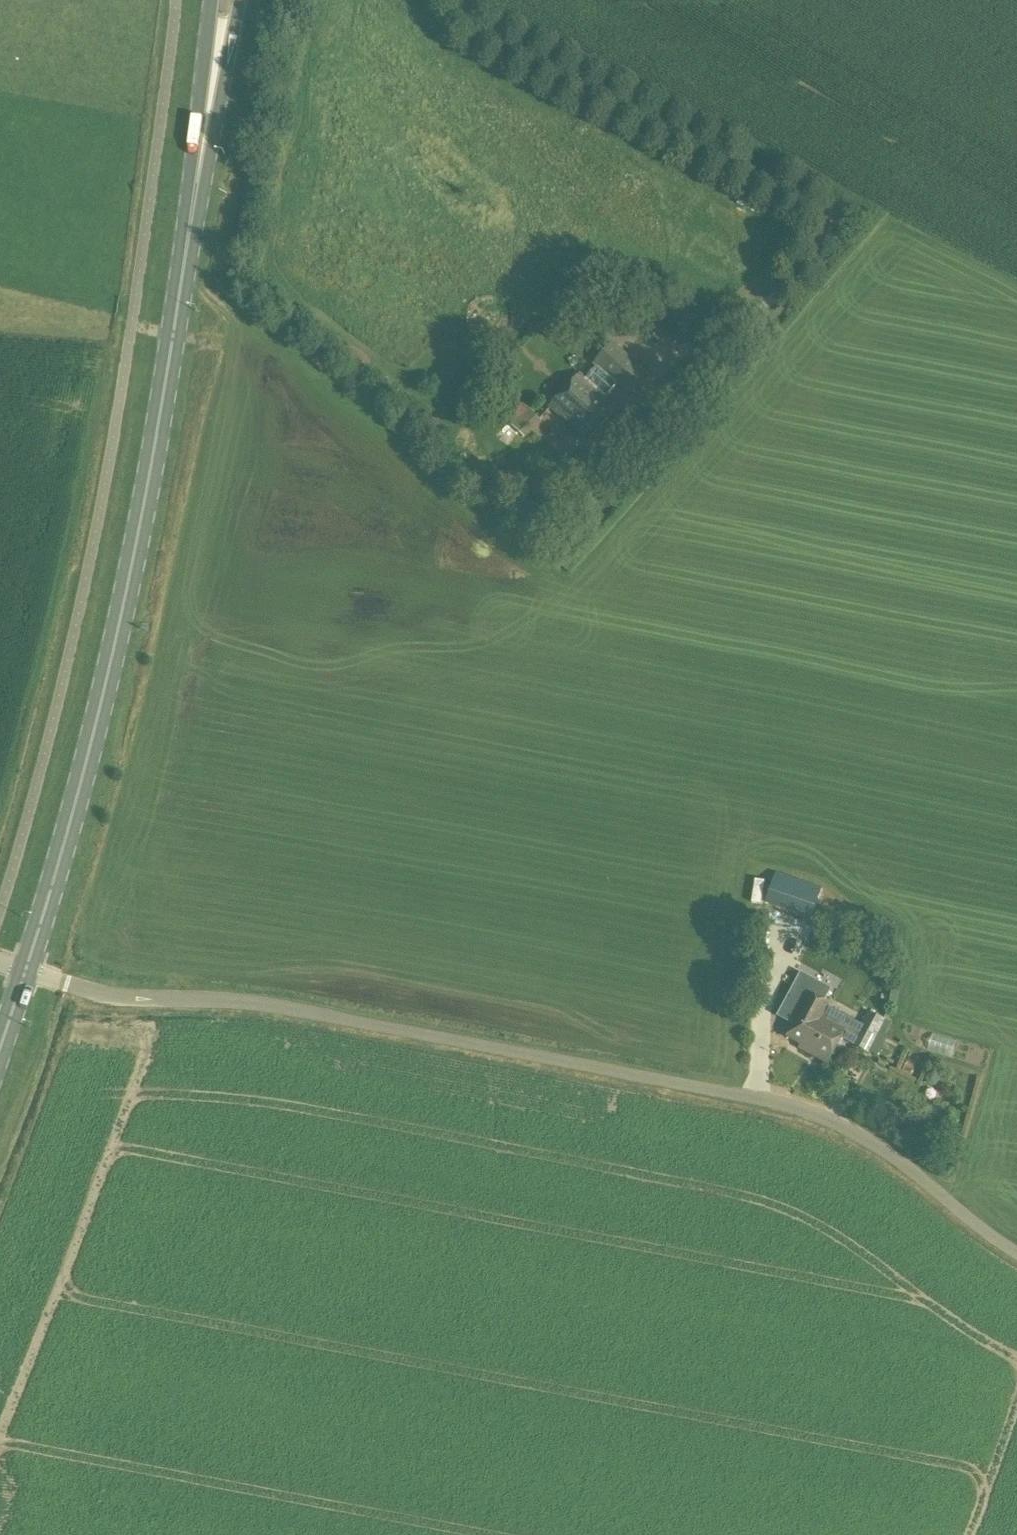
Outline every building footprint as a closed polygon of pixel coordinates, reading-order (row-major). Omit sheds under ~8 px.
[(592,364),(596,367),(616,386),(620,389),(640,366),(612,341),(592,364)] [(586,379),(580,373),(549,407),(587,442),(618,408),(606,398),(616,386),(596,367),(586,379)] [(800,976),(781,1013),(795,1020),(787,1037),(802,1044),(799,1049),(828,1063),(841,1039),(869,1053),(885,1020),(869,1012),(863,1024),(828,1006),(829,1004),(819,999),(824,988),(800,976)] [(897,1008),(902,987),(893,985),(888,1006),(897,1008)] [(926,1079),(929,1086),(936,1088),(941,1082),(938,1075),(931,1074),(926,1079)] [(914,1136),(917,1129),(910,1126),(907,1133),(914,1136)]
